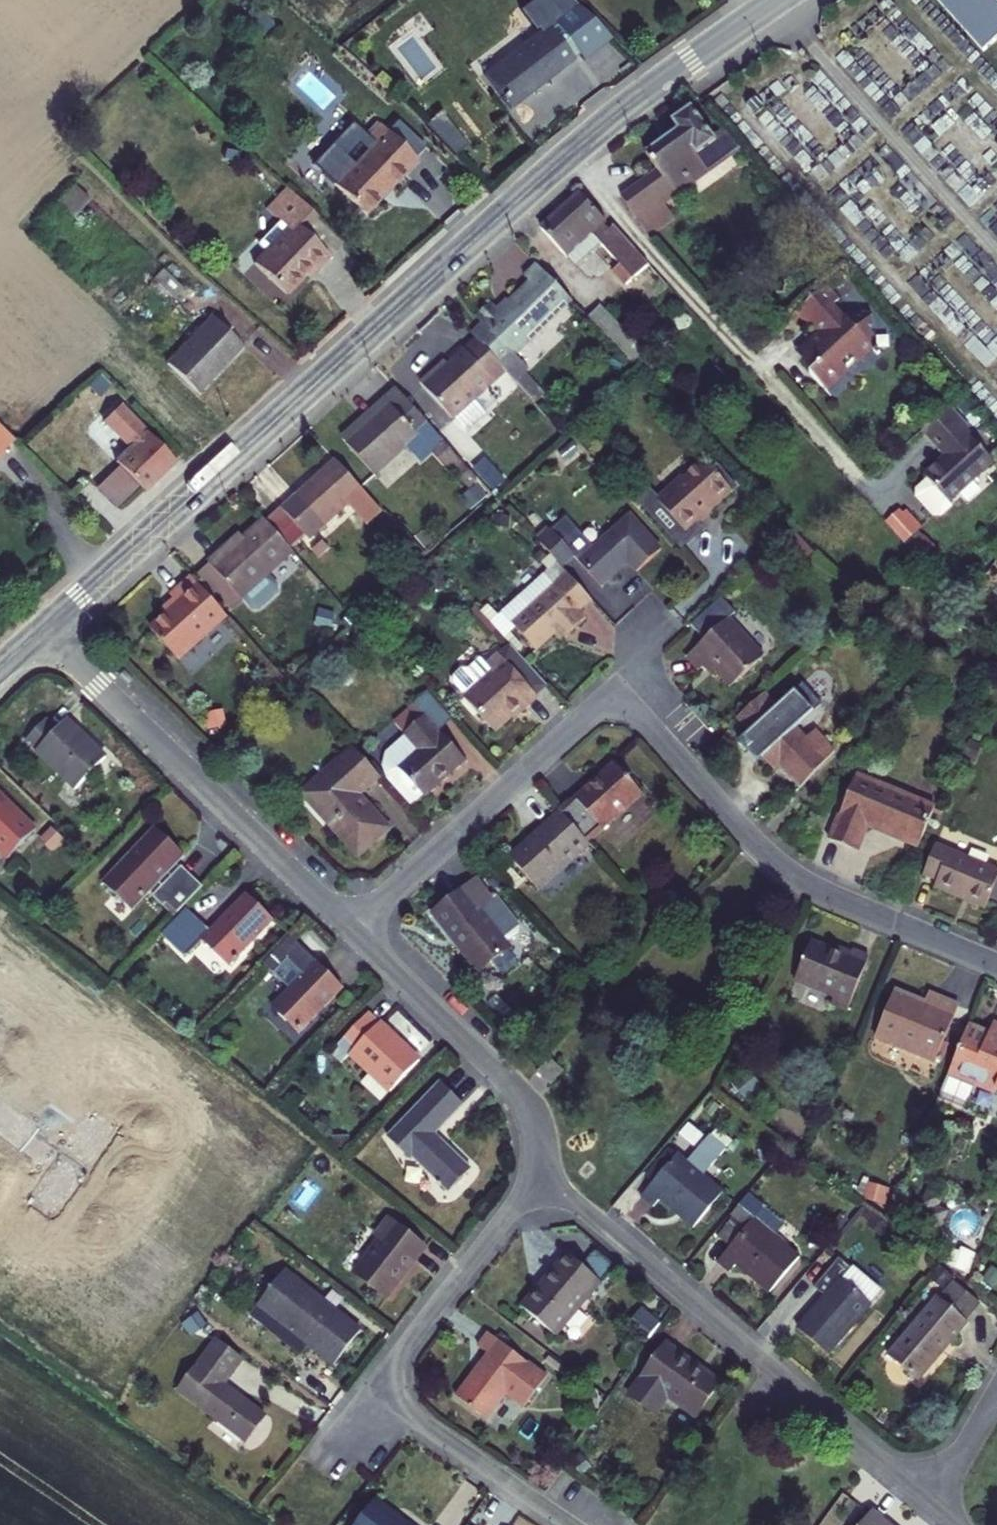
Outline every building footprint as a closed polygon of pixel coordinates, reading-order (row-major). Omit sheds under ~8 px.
[(571,0),(533,0),(519,11),(537,35),(482,76),(507,108),(559,69),(572,59),(571,59),(577,55),(580,60),(610,37),(592,20),(579,8),(571,0)] [(996,30),(996,0),(968,0),(996,30)] [(262,30),(277,21),(270,8),(254,17),(262,30)] [(461,139),(433,108),(420,120),(450,149),(461,139)] [(658,173),(623,199),(648,232),(673,215),(664,204),(739,149),(723,131),(712,139),(691,110),(671,123),(678,133),(646,156),(658,173)] [(395,138),(381,124),(369,138),(352,121),(312,163),(365,213),(417,159),(415,157),(395,138)] [(405,127),(395,138),(415,157),(426,147),(405,127)] [(75,187),(58,205),(72,219),(90,201),(75,187)] [(254,264),(286,294),(315,265),(317,269),(330,256),(301,229),(315,214),(289,188),(268,210),(280,222),(259,245),(266,251),(254,264)] [(650,267),(614,228),(609,232),(604,226),(606,223),(580,196),(542,231),(575,268),(600,244),(620,266),(613,272),(626,287),(650,267)] [(652,238),(676,220),(673,215),(648,232),(652,238)] [(571,304),(535,266),(523,278),(528,284),(499,314),(489,306),(476,318),(481,324),(470,335),(477,342),(484,349),(505,373),(515,383),(524,376),(527,372),(514,359),(571,304)] [(151,279),(173,299),(182,288),(161,269),(151,279)] [(851,277),(845,270),(834,279),(840,286),(851,277)] [(841,301),(829,285),(825,288),(838,303),(841,301)] [(825,288),(796,315),(810,329),(812,327),(817,323),(829,335),(808,355),(812,360),(809,365),(814,370),(811,374),(824,390),(844,373),(845,365),(852,361),(858,355),(860,357),(873,346),(873,316),(844,316),(835,307),(838,303),(825,288)] [(599,310),(642,355),(644,354),(601,308),(599,310)] [(632,365),(642,355),(599,310),(589,320),(617,350),(632,365)] [(211,316),(165,363),(195,391),(240,344),(211,316)] [(817,323),(812,327),(818,334),(797,353),(809,365),(812,360),(808,355),(829,335),(817,323)] [(484,349),(477,342),(466,351),(473,360),(484,349)] [(876,349),(873,346),(860,357),(864,360),(876,349)] [(473,360),(466,351),(446,368),(424,389),(464,434),(484,417),(472,403),(505,373),(484,349),(473,360)] [(608,369),(618,374),(625,359),(616,354),(608,369)] [(424,389),(446,368),(441,364),(420,384),(424,389)] [(844,373),(824,390),(828,393),(847,376),(844,373)] [(542,397),(524,376),(515,383),(534,404),(542,397)] [(444,443),(397,392),(386,402),(389,407),(367,426),(347,445),(375,477),(408,448),(421,462),(434,452),(444,443)] [(389,407),(386,402),(363,422),(367,426),(389,407)] [(103,419),(113,409),(107,403),(96,411),(103,419)] [(113,461),(141,491),(173,460),(119,404),(113,409),(103,419),(100,421),(113,435),(125,449),(117,458),(113,461)] [(991,461),(945,410),(922,429),(946,456),(923,476),(927,482),(916,492),(916,499),(934,518),(939,518),(951,507),(947,502),(991,461)] [(13,438),(0,425),(0,451),(13,438)] [(104,444),(117,458),(125,449),(113,435),(104,444)] [(458,459),(444,443),(434,452),(448,469),(458,459)] [(702,460),(680,480),(682,483),(671,494),(667,491),(656,501),(686,535),(698,525),(696,523),(731,492),(702,460)] [(127,504),(141,491),(113,461),(99,474),(127,504)] [(362,492),(335,462),(282,510),(309,539),(362,492)] [(682,483),(680,480),(667,491),(671,494),(682,483)] [(470,502),(480,506),(486,490),(475,487),(470,502)] [(903,506),(885,522),(905,543),(922,527),(903,506)] [(579,561),(602,585),(628,561),(637,570),(661,550),(630,517),(579,561)] [(294,555),(264,521),(243,539),(223,557),(218,552),(207,563),(209,565),(242,601),(294,555)] [(551,532),(538,543),(556,564),(561,568),(574,557),(551,532)] [(223,557),(243,539),(239,534),(218,552),(223,557)] [(579,613),(592,602),(561,568),(556,564),(520,597),(530,609),(512,625),(536,651),(555,635),(563,627),(569,634),(586,620),(579,613)] [(229,614),(242,601),(209,565),(195,577),(229,614)] [(226,618),(191,579),(171,598),(173,600),(179,606),(166,618),(152,630),(178,660),(226,618)] [(179,606),(173,600),(160,611),(166,618),(179,606)] [(698,672),(702,669),(708,663),(718,673),(731,688),(762,660),(727,621),(687,658),(698,672)] [(562,641),(569,634),(563,627),(555,635),(562,641)] [(535,696),(546,685),(511,647),(499,658),(498,657),(486,668),(480,662),(468,673),(460,673),(454,679),(453,688),(465,700),(464,701),(493,733),(521,708),(523,710),(536,698),(535,696)] [(708,663),(702,669),(711,678),(718,673),(708,663)] [(805,742),(763,695),(737,719),(757,742),(752,748),(773,770),(783,762),(792,773),(820,749),(810,738),(805,742)] [(404,735),(426,718),(421,713),(401,732),(404,735)] [(465,762),(426,718),(404,735),(406,737),(387,754),(384,768),(392,782),(414,807),(465,762)] [(48,721),(27,742),(77,790),(106,760),(67,722),(59,731),(48,721)] [(962,757),(975,762),(980,748),(969,743),(962,757)] [(380,779),(353,749),(337,764),(341,769),(306,800),(357,858),(389,831),(377,815),(375,816),(357,795),(361,790),(363,792),(380,779)] [(341,769),(337,764),(301,796),(306,800),(341,769)] [(587,788),(559,813),(588,845),(615,821),(613,819),(641,795),(615,766),(589,789),(587,788)] [(921,841),(935,808),(856,776),(829,841),(856,852),(867,828),(917,849),(921,841)] [(8,860),(36,832),(0,797),(0,853),(8,860)] [(588,845),(559,813),(510,858),(539,891),(589,846),(588,845)] [(164,873),(167,876),(184,858),(156,830),(104,883),(132,911),(158,884),(155,881),(164,873)] [(996,878),(996,872),(935,846),(923,876),(937,882),(934,888),(985,910),(996,878)] [(168,905),(178,915),(185,908),(203,889),(182,868),(171,879),(162,888),(153,897),(164,908),(168,905)] [(158,884),(167,876),(164,873),(155,881),(158,884)] [(162,888),(171,879),(167,876),(158,884),(162,888)] [(458,943),(455,945),(478,974),(508,952),(502,941),(507,936),(509,928),(489,903),(491,901),(475,882),(432,914),(447,935),(450,932),(458,943)] [(186,910),(163,932),(187,956),(203,941),(229,967),(273,922),(247,897),(211,933),(186,910)] [(447,935),(455,945),(458,943),(450,932),(447,935)] [(343,990),(289,938),(263,965),(290,991),(273,1008),(300,1034),(343,990)] [(834,997),(831,1005),(847,1011),(869,961),(852,954),(849,960),(830,953),(810,945),(795,981),(834,997)] [(833,946),(830,953),(849,960),(852,954),(833,946)] [(893,993),(874,1038),(935,1064),(958,1008),(935,998),(931,1008),(923,1004),(893,993)] [(928,995),(923,1004),(931,1008),(935,998),(928,995)] [(370,1014),(331,1054),(342,1065),(351,1055),(371,1074),(363,1084),(381,1102),(420,1063),(370,1014)] [(938,1099),(963,1109),(973,1086),(994,1095),(996,1090),(996,1026),(993,1024),(988,1035),(968,1026),(938,1099)] [(413,1159),(449,1193),(470,1171),(436,1137),(464,1106),(442,1083),(388,1138),(411,1161),(413,1159)] [(333,1138),(334,1149),(350,1149),(349,1137),(333,1138)] [(677,1157),(642,1198),(654,1209),(662,1200),(682,1217),(680,1219),(693,1231),(723,1195),(703,1178),(725,1151),(710,1138),(687,1165),(677,1157)] [(644,1178),(652,1184),(668,1166),(659,1160),(644,1178)] [(753,1220),(733,1245),(718,1263),(731,1273),(738,1265),(757,1280),(755,1285),(769,1295),(799,1258),(774,1238),(784,1227),(747,1195),(738,1207),(753,1220)] [(738,1207),(717,1232),(733,1245),(753,1220),(738,1207)] [(355,1275),(387,1299),(426,1250),(389,1221),(376,1236),(381,1241),(355,1275)] [(954,1271),(967,1274),(975,1255),(960,1250),(958,1254),(952,1252),(947,1265),(954,1271)] [(566,1256),(543,1282),(548,1286),(525,1312),(556,1337),(600,1285),(566,1256)] [(826,1355),(869,1305),(842,1281),(852,1270),(840,1259),(813,1289),(824,1299),(797,1331),(826,1355)] [(954,1279),(940,1267),(931,1280),(945,1290),(954,1279)] [(842,1281),(869,1305),(880,1293),(852,1270),(842,1281)] [(310,1347),(335,1366),(361,1333),(285,1274),(251,1316),(302,1356),(310,1347)] [(548,1286),(543,1282),(521,1309),(525,1312),(548,1286)] [(940,1301),(964,1322),(979,1305),(954,1284),(940,1301)] [(967,1324),(964,1322),(940,1301),(936,1298),(888,1356),(918,1383),(967,1324)] [(182,1326),(191,1338),(207,1327),(199,1315),(182,1326)] [(632,1337),(644,1346),(656,1330),(645,1321),(632,1337)] [(487,1357),(481,1366),(484,1369),(478,1377),(474,1375),(456,1399),(485,1421),(506,1395),(523,1408),(545,1379),(488,1335),(477,1348),(487,1357)] [(260,1348),(272,1357),(279,1349),(266,1341),(260,1348)] [(217,1344),(179,1392),(246,1443),(265,1420),(224,1387),(242,1363),(217,1344)] [(629,1395),(651,1411),(663,1393),(669,1398),(697,1417),(719,1385),(666,1345),(629,1395)] [(484,1369),(481,1366),(474,1375),(478,1377),(484,1369)] [(581,1412),(597,1411),(595,1392),(580,1393),(581,1412)] [(663,1393),(651,1411),(657,1416),(669,1398),(663,1393)] [(571,1462),(581,1477),(591,1470),(580,1455),(571,1462)] [(399,1521),(396,1523),(390,1519),(393,1515),(376,1502),(359,1524),(405,1524),(399,1521)] [(873,1512),(861,1524),(888,1524),(873,1512)] [(396,1523),(399,1521),(393,1515),(390,1519),(396,1523)]
